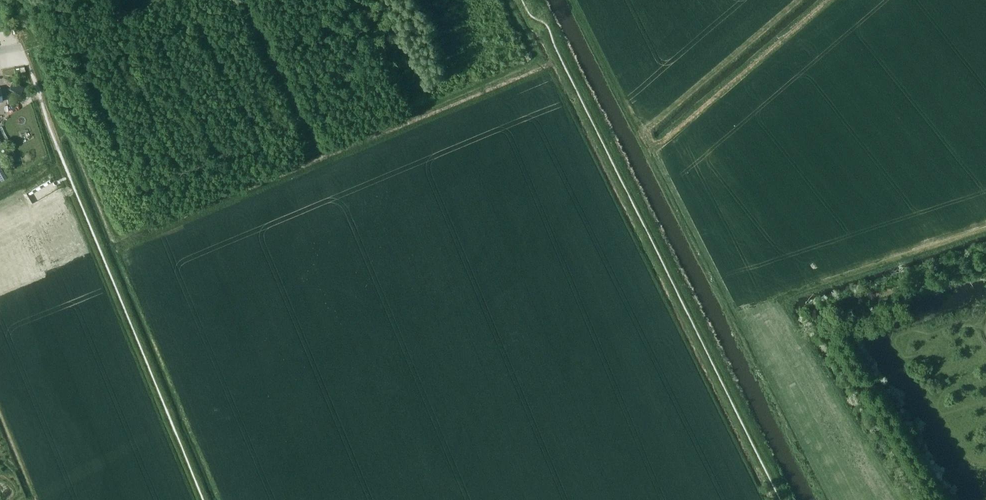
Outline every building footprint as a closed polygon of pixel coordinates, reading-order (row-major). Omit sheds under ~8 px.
[(13,81),(9,90),(21,96),(25,87),(13,81)] [(12,149),(7,152),(10,158),(15,155),(12,149)]
